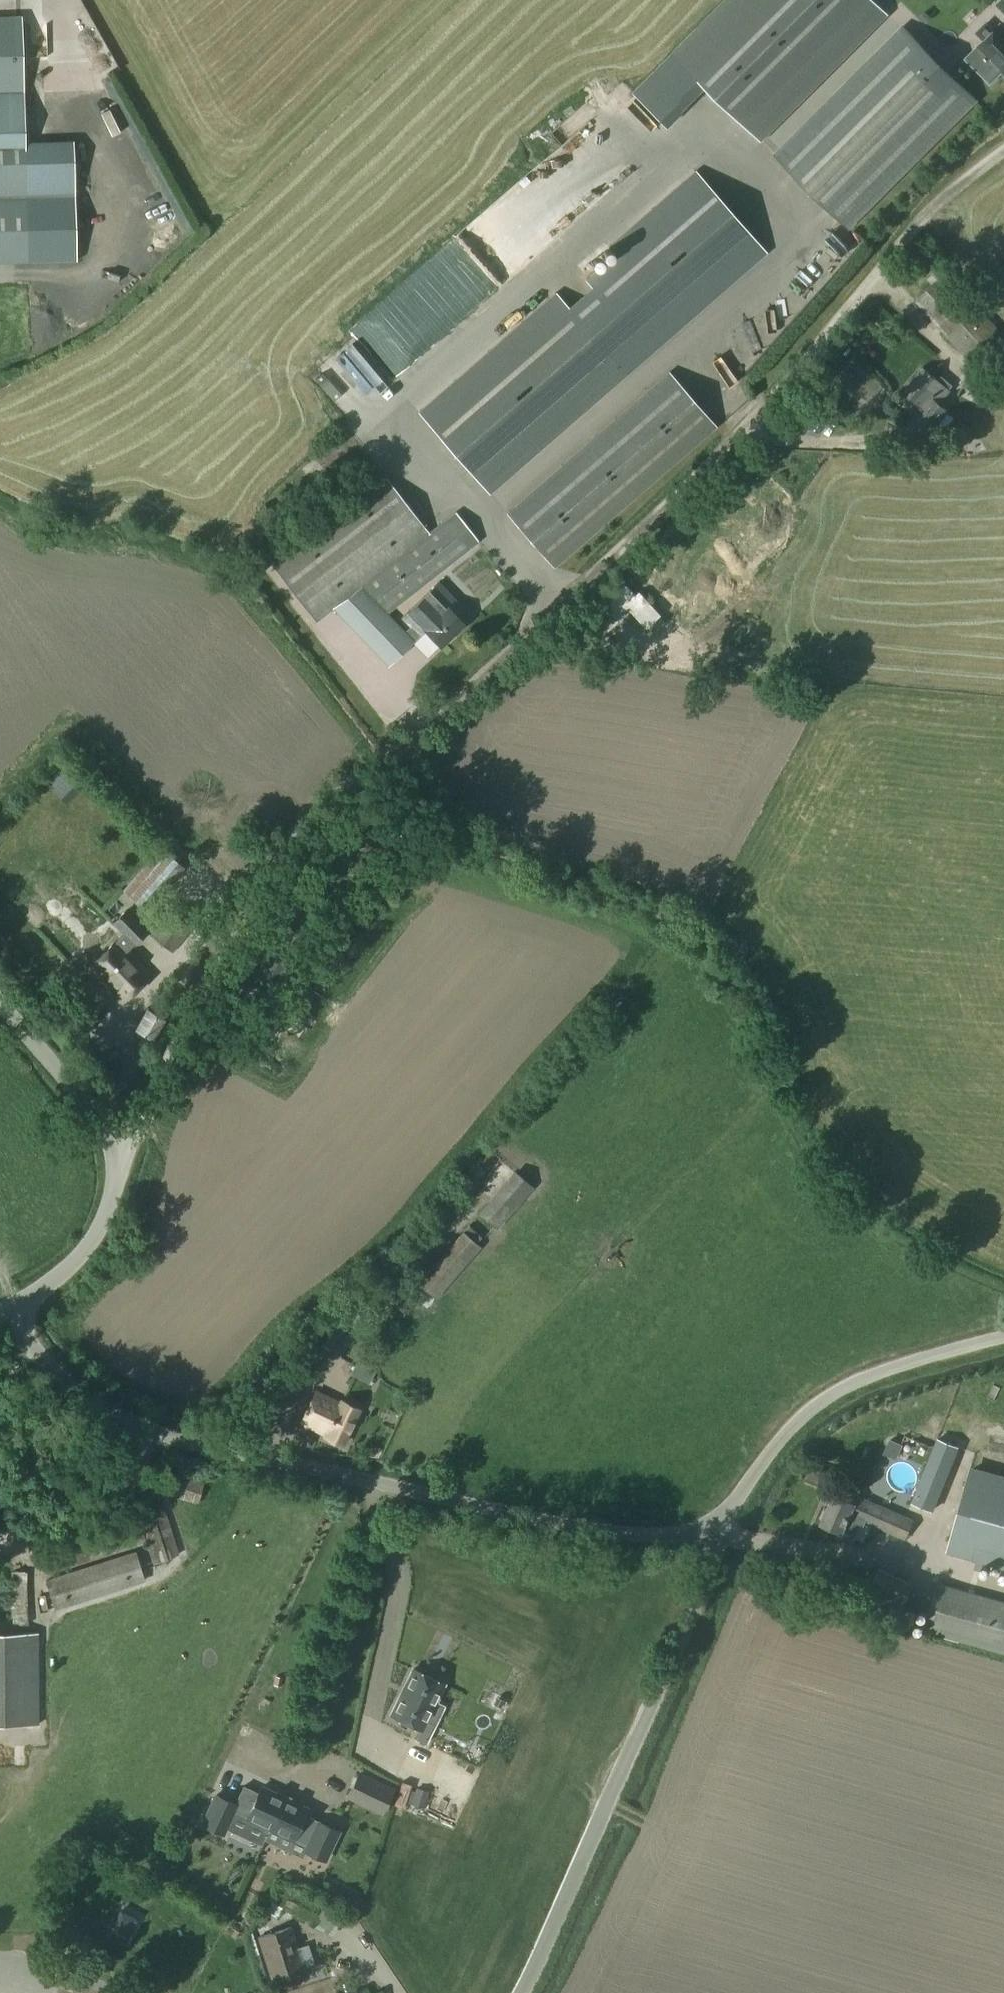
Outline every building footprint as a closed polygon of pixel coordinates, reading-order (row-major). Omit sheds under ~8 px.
[(873,0),(730,0),(634,96),(668,130),(709,89),(759,139),(885,12),(873,0)] [(0,18),(0,94),(23,93),(20,17),(0,18)] [(977,47),(1003,74),(1003,28),(1000,24),(977,47)] [(907,30),(780,157),(852,229),(979,103),(907,30)] [(23,93),(0,94),(0,154),(25,153),(23,93)] [(0,154),(0,236),(27,235),(25,153),(0,154)] [(711,273),(762,217),(731,189),(680,244),(711,273)] [(585,269),(611,299),(582,325),(555,294),(421,411),(492,493),(709,304),(639,222),(585,269)] [(992,272),(981,278),(989,292),(1000,286),(992,272)] [(913,302),(973,366),(971,365),(959,385),(965,388),(960,396),(967,400),(972,392),(984,398),(994,378),(981,371),(1003,351),(1003,335),(969,297),(963,302),(940,278),(913,302)] [(949,410),(940,403),(954,385),(942,376),(938,381),(922,369),(903,392),(922,407),(900,434),(899,435),(918,450),(949,411),(949,410)] [(669,373),(507,514),(552,570),(714,429),(716,427),(713,423),(711,425),(669,373)] [(828,385),(820,380),(812,391),(820,396),(828,385)] [(387,480),(275,566),(319,623),(343,604),(396,659),(424,631),(440,647),(462,625),(461,624),(468,617),(436,585),(402,620),(404,622),(399,626),(387,613),(477,542),(454,513),(429,533),(387,480)] [(468,580),(476,595),(493,586),(485,571),(468,580)] [(631,614),(642,604),(635,597),(627,588),(596,618),(610,634),(631,614)] [(659,617),(649,627),(655,633),(666,624),(659,617)] [(44,780),(61,792),(72,776),(56,764),(44,780)] [(155,861),(123,897),(140,914),(172,876),(155,861)] [(174,903),(149,935),(173,954),(197,922),(174,903)] [(121,936),(88,969),(122,1003),(149,976),(126,953),(149,931),(128,909),(111,925),(121,936)] [(515,1174),(486,1208),(503,1222),(531,1189),(515,1174)] [(460,1237),(420,1283),(438,1298),(477,1250),(460,1237)] [(347,1301),(315,1340),(331,1351),(347,1330),(346,1329),(360,1313),(347,1301)] [(277,1366),(244,1415),(255,1424),(265,1430),(296,1378),(277,1366)] [(315,1393),(301,1424),(325,1435),(324,1437),(342,1445),(358,1411),(340,1402),(339,1404),(326,1398),(327,1397),(325,1396),(324,1397),(315,1393)] [(952,1465),(959,1448),(937,1440),(930,1456),(911,1502),(933,1511),(952,1465)] [(170,1472),(164,1494),(199,1504),(205,1481),(170,1472)] [(949,1547),(988,1558),(988,1557),(1003,1561),(1003,1482),(971,1472),(949,1547)] [(833,1496),(819,1525),(838,1533),(837,1536),(849,1541),(859,1521),(903,1540),(911,1522),(853,1496),(853,1493),(846,1490),(844,1492),(837,1489),(834,1496),(833,1496)] [(162,1504),(135,1512),(152,1564),(179,1556),(162,1504)] [(60,1545),(37,1553),(43,1572),(66,1565),(67,1568),(133,1547),(125,1521),(59,1542),(60,1545)] [(135,1552),(44,1581),(54,1612),(145,1582),(135,1552)] [(826,1564),(815,1591),(833,1598),(844,1572),(826,1564)] [(876,1570),(861,1603),(896,1619),(911,1586),(876,1570)] [(28,1571),(12,1572),(12,1626),(28,1625),(28,1571)] [(925,1631),(1003,1654),(1003,1604),(938,1585),(925,1631)] [(38,1726),(37,1633),(0,1633),(0,1727),(38,1726)] [(395,1661),(373,1706),(403,1721),(425,1675),(395,1661)] [(391,1789),(359,1772),(347,1793),(380,1811),(391,1789)] [(269,1828),(283,1799),(260,1788),(257,1793),(243,1786),(235,1804),(216,1795),(202,1825),(222,1835),(233,1811),(269,1828)] [(306,1810),(283,1799),(269,1828),(306,1846),(304,1852),(323,1861),(338,1831),(304,1815),(306,1810)] [(350,1891),(344,1903),(358,1909),(364,1897),(350,1891)] [(290,1928),(257,1938),(271,1981),(315,1967),(308,1946),(297,1949),(290,1928)]
